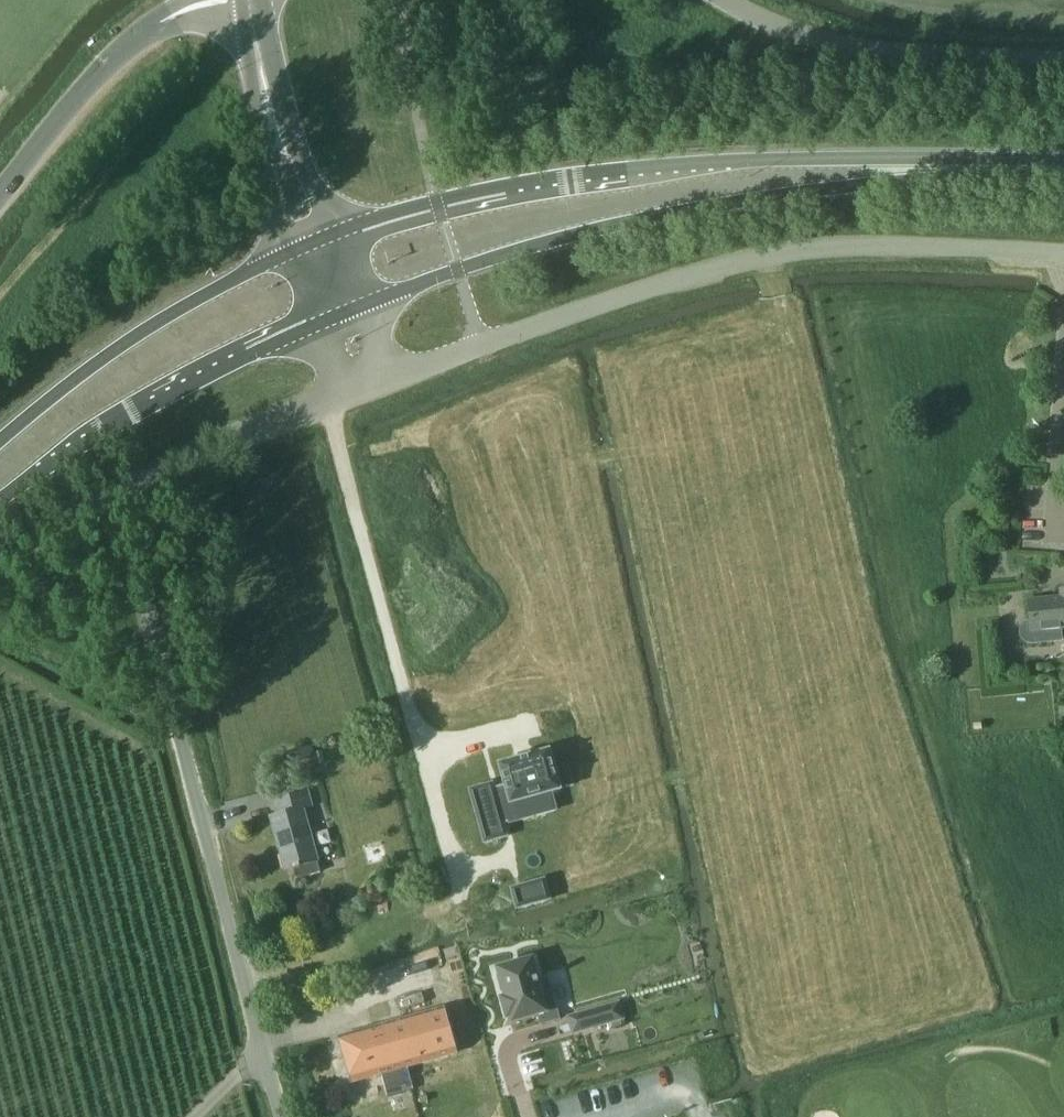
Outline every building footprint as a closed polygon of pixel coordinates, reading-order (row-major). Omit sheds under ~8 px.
[(1030,622),(1028,622),(1026,623),(1024,624),(1023,626),(1022,627),(1021,628),(1020,630),(1020,632),(1020,634),(1020,636),(1021,638),(1022,640),(1023,642),(1025,643),(1027,644),(1028,645),(1030,645),(1032,645),(1063,642),(1061,630),(1063,630),(1063,591),(1060,592),(1060,598),(1028,602),(1030,622)] [(316,759),(313,747),(281,756),(284,768),(316,759)] [(499,802),(481,809),(490,821),(520,812),(514,802),(562,790),(552,754),(532,761),(527,755),(513,759),(514,768),(491,775),(499,802)] [(285,871),(297,868),(299,878),(321,873),(318,862),(303,810),(313,807),(309,792),(273,803),(276,816),(270,818),(285,871)] [(550,901),(545,881),(513,890),(518,909),(550,901)] [(379,888),(367,891),(371,904),(383,900),(379,888)] [(539,964),(505,974),(518,1022),(544,1015),(547,1024),(568,1019),(558,983),(546,987),(539,964)] [(627,1002),(606,1008),(611,1023),(631,1017),(627,1002)] [(443,1009),(339,1039),(352,1083),(381,1076),(387,1097),(413,1089),(407,1068),(441,1058),(456,1054),(443,1009)]
